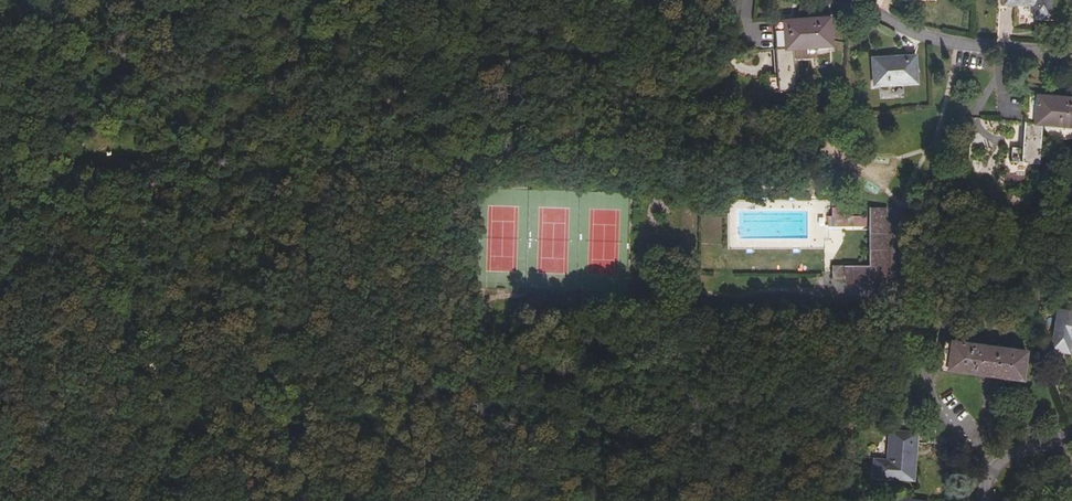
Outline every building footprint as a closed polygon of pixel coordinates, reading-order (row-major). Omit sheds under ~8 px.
[(1005,4),(1035,5),(1034,18),(1050,19),(1051,0),(1005,0),(1005,4)] [(796,88),(794,48),(832,46),(831,31),(828,31),(827,18),(775,22),(778,75),(768,76),(769,90),(796,88)] [(873,59),(875,85),(916,83),(915,61),(907,61),(906,57),(873,59)] [(1042,125),(1071,127),(1071,99),(1028,95),(1023,149),(1013,148),(1012,162),(1039,164),(1042,125)] [(887,283),(887,208),(869,207),(869,217),(828,216),(828,226),(870,226),(870,266),(832,266),(833,279),(845,279),(845,283),(887,283)] [(1059,311),(1053,350),(1069,353),(1071,339),(1071,340),(1071,313),(1059,311)] [(944,341),(940,369),(1023,379),(1026,351),(944,341)] [(913,479),(916,442),(911,442),(912,433),(890,431),(888,461),(875,460),(874,476),(913,479)]
